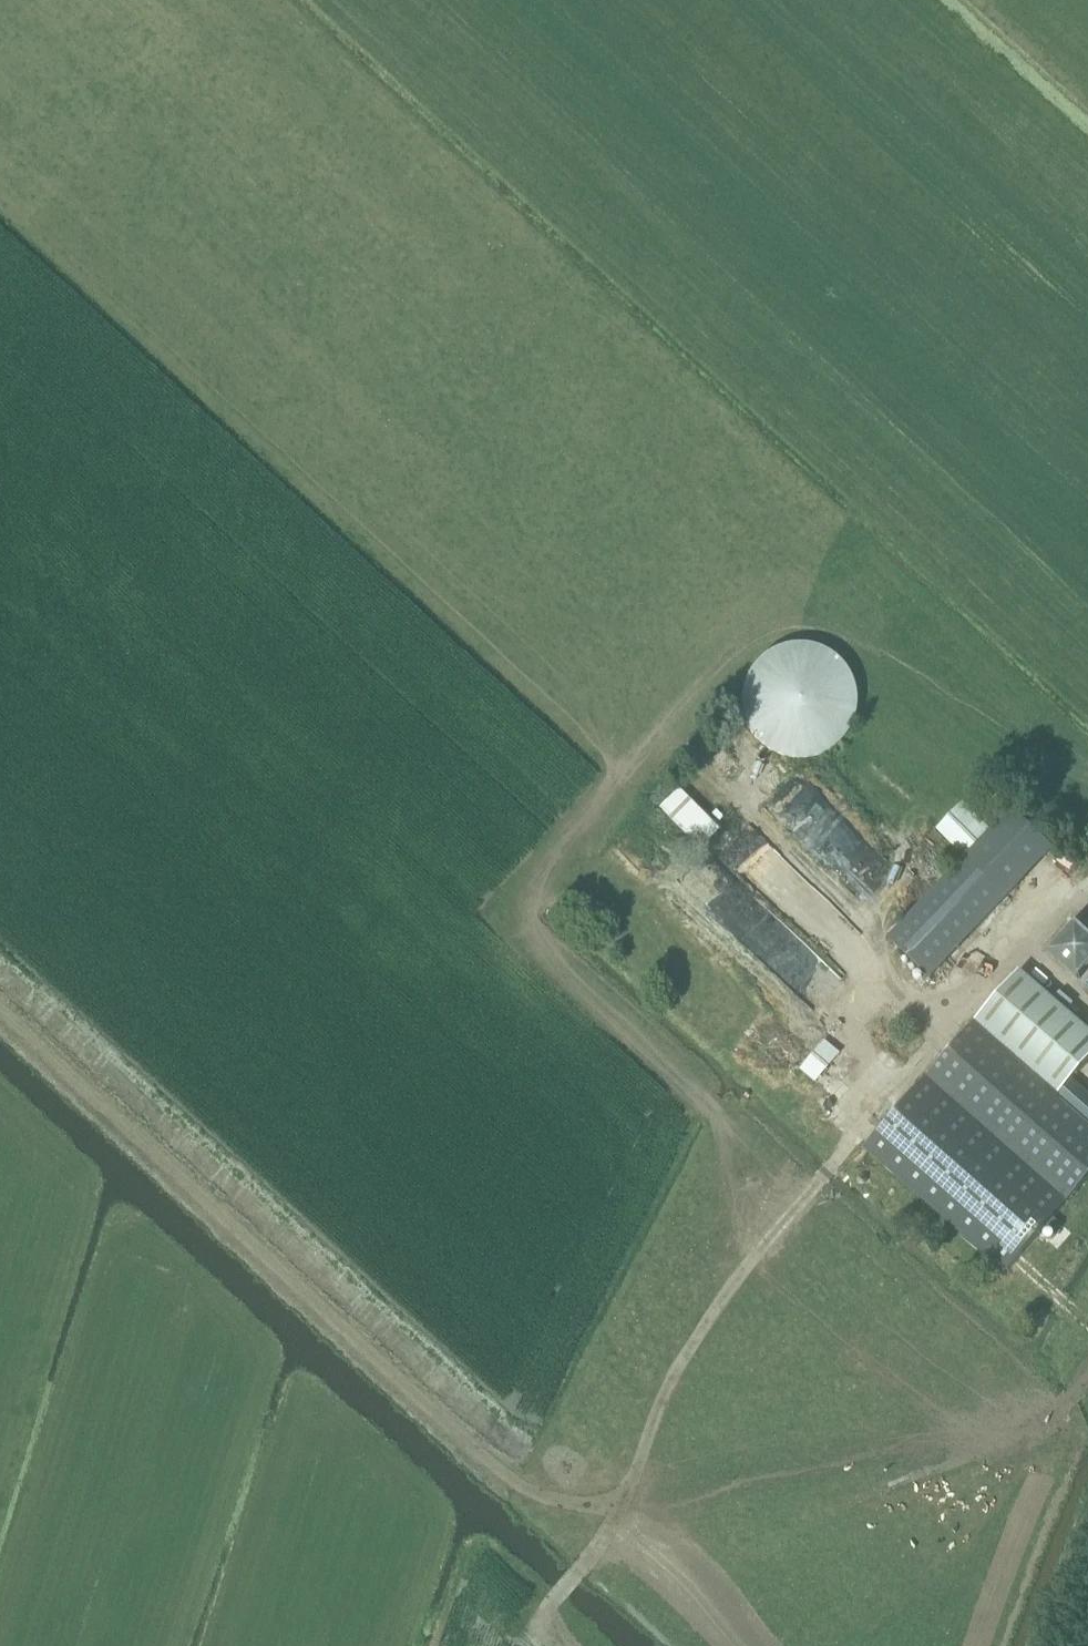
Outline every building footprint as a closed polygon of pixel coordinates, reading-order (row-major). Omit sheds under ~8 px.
[(854,718),(856,707),(856,696),(854,686),(850,675),(845,666),(837,658),(829,651),(819,647),(808,644),(797,643),(786,645),(776,648),(766,653),(758,660),(751,669),(746,678),(742,689),(741,699),(742,710),(745,721),(750,731),(756,739),(764,747),(774,752),(784,756),(795,758),(806,758),(816,755),(826,751),(835,745),(843,737),(849,728),(854,718)] [(966,855),(887,939),(929,978),(1008,895),(966,855)] [(1071,1198),(1087,1179),(1087,1092),(1078,1083),(1077,1085),(1073,1081),(1087,1064),(1087,1028),(1086,1026),(1021,969),(973,1023),(861,1152),(1004,1274),(1071,1198)]
